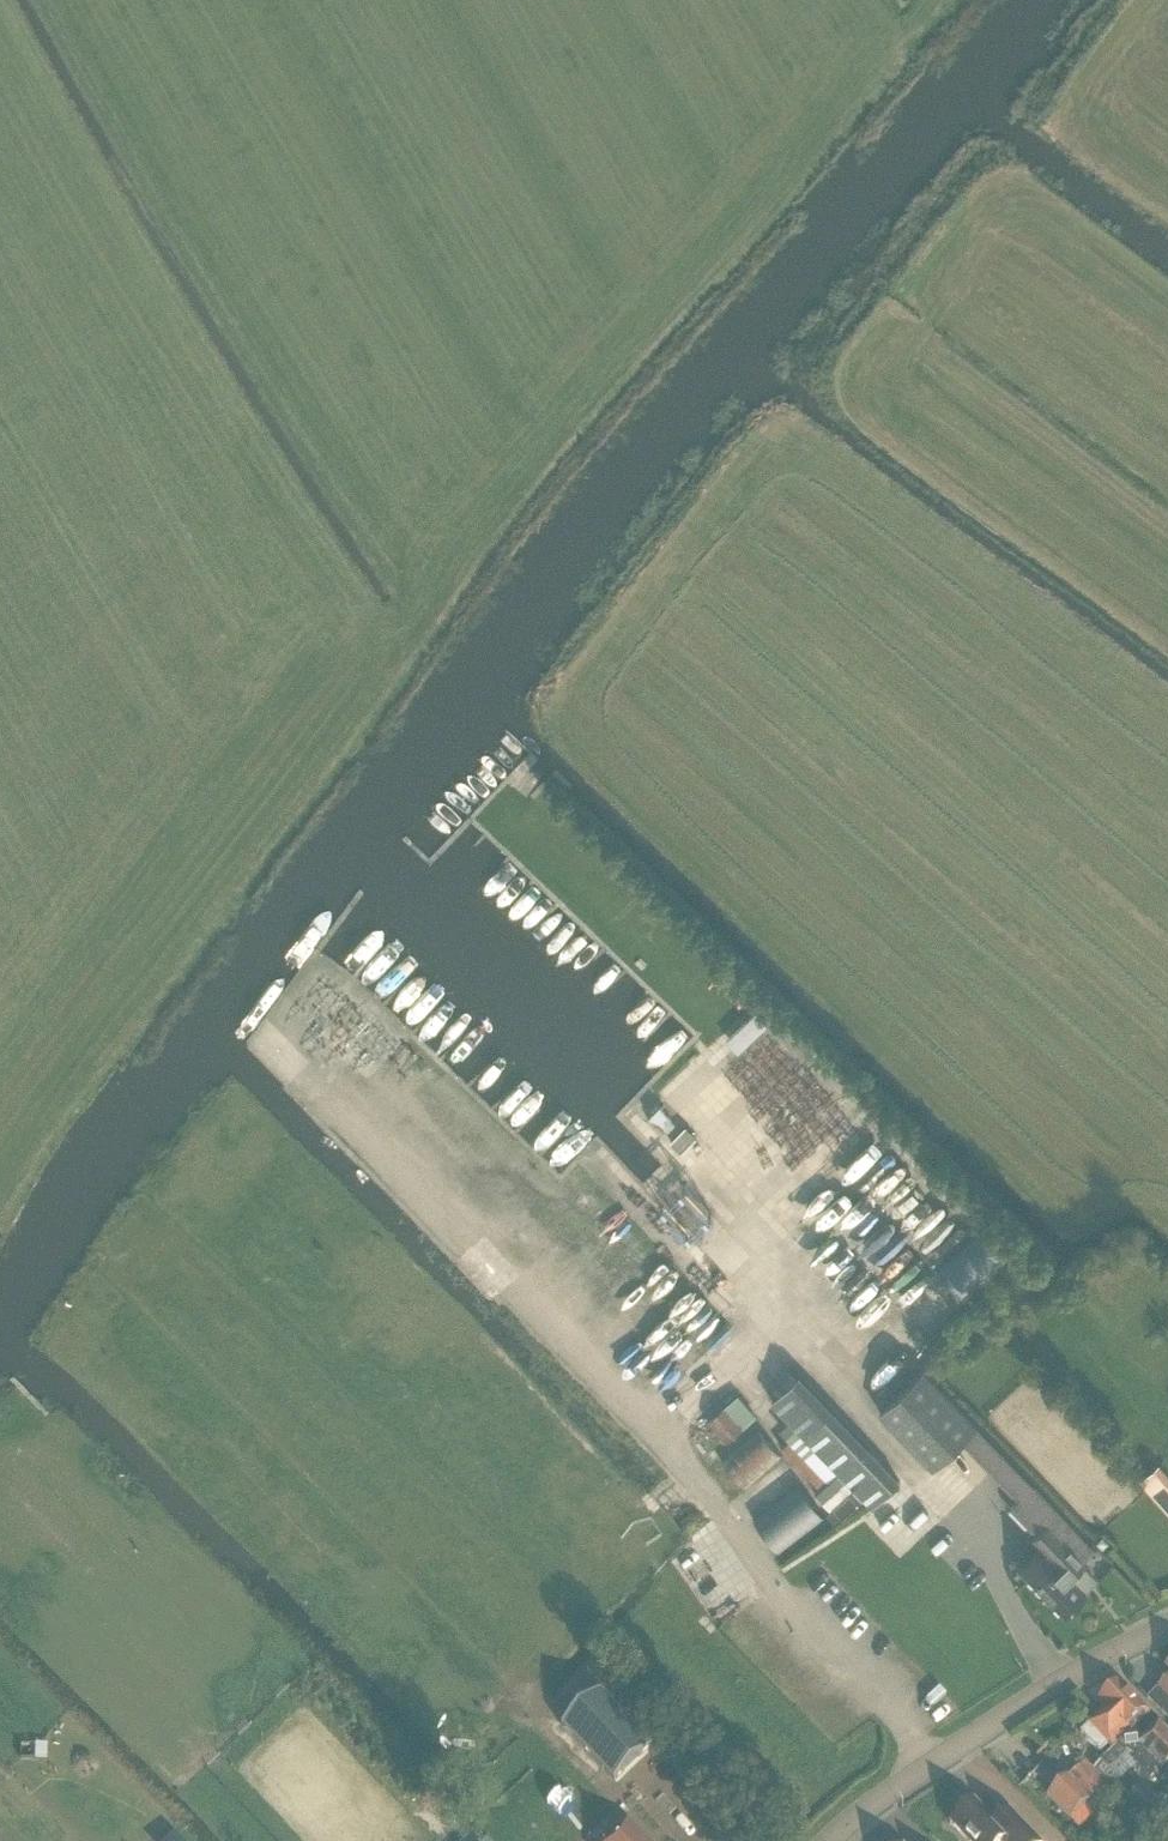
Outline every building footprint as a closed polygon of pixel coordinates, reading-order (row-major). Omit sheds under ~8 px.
[(687,1121),(672,1134),(684,1148),(699,1136),(687,1121)] [(709,1345),(680,1357),(687,1373),(716,1361),(709,1345)] [(923,1370),(880,1411),(933,1467),(962,1439),(976,1426),(923,1370)] [(901,1479),(835,1411),(800,1372),(771,1400),(800,1431),(790,1440),(829,1482),(839,1472),(846,1479),(823,1500),(831,1509),(827,1512),(836,1522),(864,1498),(872,1507),(901,1479)] [(739,1394),(725,1405),(709,1420),(726,1440),(743,1425),(756,1414),(739,1394)] [(1031,1483),(976,1426),(962,1439),(1017,1496),(1008,1505),(1037,1535),(1033,1538),(1047,1554),(1026,1575),(1064,1614),(1087,1592),(1082,1587),(1093,1576),(1083,1565),(1087,1561),(1083,1558),(1092,1549),(1031,1483)] [(783,1455),(758,1429),(723,1461),(748,1488),(783,1455)] [(1155,1466),(1141,1479),(1167,1509),(1167,1481),(1155,1466)] [(1150,1699),(1167,1718),(1167,1681),(1159,1690),(1150,1699)] [(1110,1706),(1082,1732),(1102,1753),(1145,1710),(1119,1682),(1102,1698),(1110,1706)] [(600,1694),(563,1730),(614,1783),(651,1749),(600,1694)] [(1095,1768),(1112,1786),(1136,1763),(1151,1778),(1167,1761),(1167,1737),(1158,1727),(1140,1745),(1129,1734),(1119,1745),(1095,1768)] [(20,1761),(36,1761),(36,1744),(20,1744),(20,1761)] [(1091,1801),(1067,1777),(1047,1798),(1071,1821),(1091,1801)] [(1167,1816),(1167,1812),(1142,1786),(1128,1800),(1156,1828),(1167,1816)] [(434,1789),(423,1799),(430,1806),(440,1795),(434,1789)] [(975,1802),(951,1825),(967,1840),(1039,1840),(1010,1811),(996,1824),(975,1802)] [(611,1840),(647,1840),(630,1823),(611,1840)] [(464,1840),(487,1840),(476,1830),(464,1840)]
